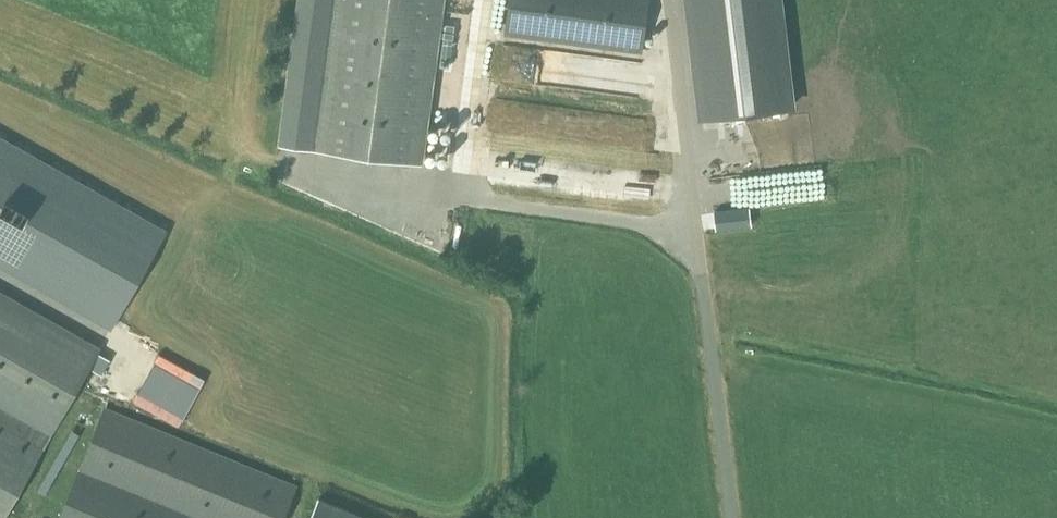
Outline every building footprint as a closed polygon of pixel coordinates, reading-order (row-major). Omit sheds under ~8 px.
[(316,148),(422,162),(444,0),(298,0),(279,143),(316,148)] [(649,0),(510,0),(506,34),(642,52),(649,0)] [(791,109),(778,0),(689,0),(703,119),(791,109)] [(502,130),(515,130),(514,104),(501,105),(502,130)] [(0,136),(0,266),(111,329),(167,230),(166,230),(0,136)] [(0,291),(0,517),(6,517),(101,347),(0,291)] [(138,393),(185,418),(201,389),(155,364),(138,393)] [(60,517),(283,517),(297,483),(106,405),(60,517)] [(319,497),(310,517),(370,517),(319,497)]
